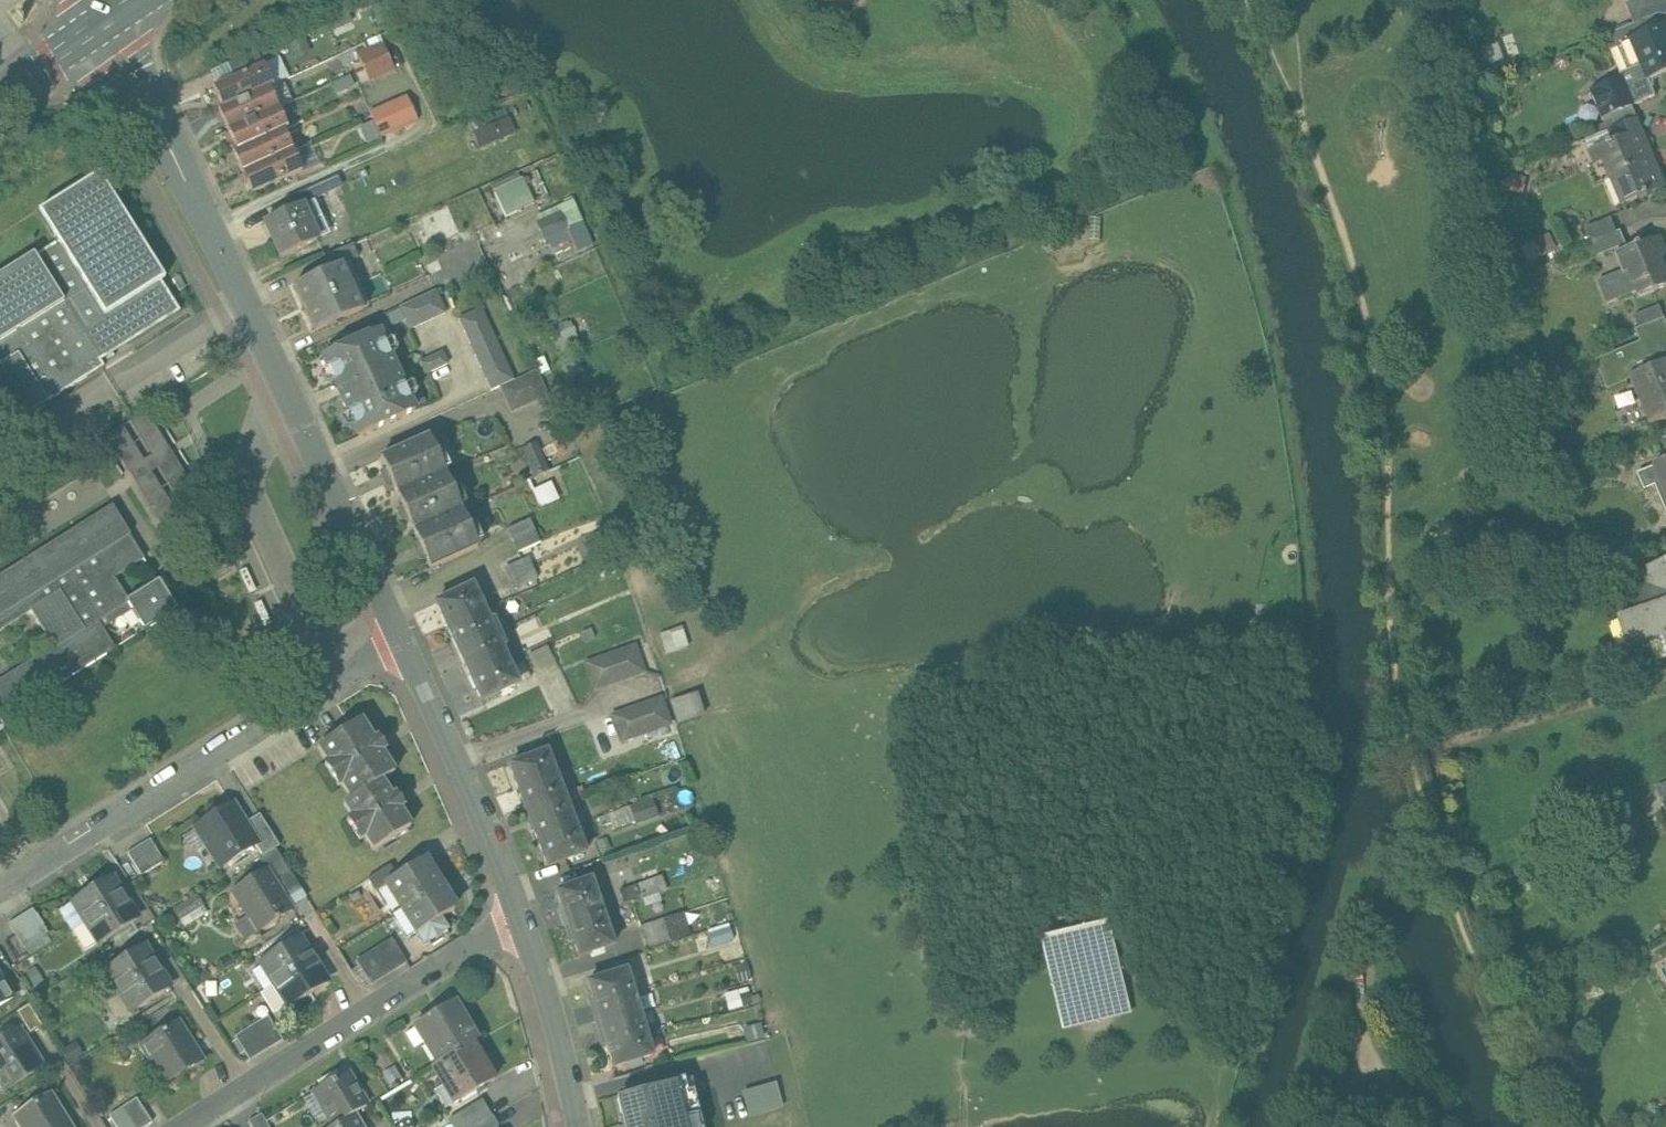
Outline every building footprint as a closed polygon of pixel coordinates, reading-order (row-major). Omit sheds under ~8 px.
[(1627,4),(1635,24),(1643,21),(1659,14),(1665,15),(1665,0),(1637,0),(1627,4)] [(1635,24),(1606,36),(1612,50),(1625,45),(1633,42),(1632,40),(1648,34),(1643,21),(1635,24)] [(1632,40),(1633,42),(1643,65),(1649,81),(1650,81),(1665,74),(1665,28),(1665,27),(1648,34),(1632,40)] [(395,67),(383,43),(371,48),(382,73),(395,67)] [(382,73),(371,48),(358,54),(369,79),(382,73)] [(264,65),(214,88),(223,108),(270,88),(274,86),(264,65)] [(1622,77),(1591,90),(1603,119),(1644,102),(1644,101),(1656,96),(1650,81),(1649,81),(1643,65),(1620,74),(1622,77)] [(223,108),(219,110),(228,130),(279,108),(270,88),(223,108)] [(418,120),(407,95),(394,101),(406,126),(418,120)] [(406,126),(394,101),(382,106),(394,131),(406,126)] [(382,106),(370,112),(381,136),(394,131),(382,106)] [(279,108),(228,130),(238,150),(284,130),(288,128),(279,108)] [(461,137),(468,153),(514,135),(507,118),(461,137)] [(1637,119),(1611,130),(1616,143),(1617,144),(1637,136),(1643,134),(1637,119)] [(238,150),(234,152),(243,172),(293,150),(284,130),(238,150)] [(1637,136),(1617,144),(1616,143),(1592,153),(1598,167),(1606,164),(1612,180),(1619,178),(1630,205),(1665,191),(1653,161),(1648,164),(1637,136)] [(293,150),(243,172),(252,193),(303,171),(293,150)] [(165,278),(99,173),(39,211),(58,241),(35,256),(101,361),(180,311),(161,281),(165,278)] [(507,214),(536,199),(523,174),(494,189),(507,214)] [(307,189),(284,199),(290,212),(302,206),(313,201),(307,189)] [(579,250),(595,243),(574,197),(537,214),(552,248),(574,239),(579,250)] [(290,212),(265,223),(281,259),(318,242),(317,240),(315,241),(300,209),(302,208),(302,206),(290,212)] [(421,221),(433,246),(461,234),(449,208),(421,221)] [(1611,219),(1588,230),(1593,242),(1617,232),(1611,219)] [(1617,232),(1593,242),(1600,258),(1624,247),(1617,232)] [(1622,254),(1628,270),(1605,280),(1614,302),(1652,286),(1654,292),(1665,287),(1665,274),(1660,260),(1665,257),(1658,239),(1622,254)] [(354,245),(323,258),(329,270),(342,264),(359,257),(354,245)] [(0,275),(0,406),(12,424),(105,366),(101,361),(35,256),(34,254),(0,275)] [(329,270),(294,286),(304,309),(352,287),(342,264),(329,270)] [(352,287),(304,309),(315,333),(363,311),(352,287)] [(446,313),(436,290),(424,296),(434,318),(446,313)] [(434,318),(424,296),(412,301),(422,324),(434,318)] [(412,301),(400,307),(410,329),(422,324),(412,301)] [(1660,305),(1635,316),(1640,328),(1665,317),(1660,305)] [(482,308),(459,318),(465,330),(487,320),(482,308)] [(1636,330),(1641,341),(1665,331),(1665,320),(1665,317),(1640,328),(1636,330)] [(487,320),(465,330),(470,342),(492,332),(487,320)] [(379,331),(323,356),(359,435),(415,410),(379,331)] [(1596,360),(1608,390),(1632,380),(1631,377),(1665,362),(1665,331),(1641,341),(1596,360)] [(492,332),(470,342),(475,354),(498,344),(492,332)] [(498,344),(475,354),(481,366),(503,356),(498,344)] [(448,363),(443,352),(420,362),(426,374),(448,363)] [(503,356),(481,366),(486,378),(509,368),(503,356)] [(1631,377),(1632,380),(1650,424),(1665,418),(1665,362),(1631,377)] [(509,368),(486,378),(492,390),(501,386),(514,380),(509,368)] [(514,380),(501,386),(513,412),(549,396),(537,370),(514,380)] [(110,432),(159,524),(183,511),(176,498),(194,489),(153,410),(110,432)] [(429,436),(382,458),(398,495),(445,473),(429,436)] [(45,442),(35,449),(47,469),(58,462),(45,442)] [(549,471),(536,442),(523,449),(535,477),(549,471)] [(1654,466),(1654,467),(1638,474),(1645,491),(1661,484),(1665,496),(1665,461),(1654,466)] [(445,473),(398,495),(414,531),(462,510),(445,473)] [(540,500),(558,496),(554,482),(537,486),(540,500)] [(115,649),(98,621),(128,602),(127,601),(129,600),(115,578),(145,559),(130,535),(131,534),(112,505),(0,576),(0,631),(32,611),(54,646),(0,680),(0,721),(115,649)] [(462,510),(414,531),(432,568),(479,546),(462,510)] [(531,519),(508,529),(519,552),(541,542),(531,519)] [(531,555),(505,565),(515,589),(540,580),(531,555)] [(1665,619),(1665,564),(1662,565),(1662,564),(1645,570),(1650,586),(1630,593),(1637,611),(1650,607),(1651,610),(1627,618),(1624,623),(1627,632),(1665,619)] [(143,590),(131,569),(118,576),(130,597),(143,590)] [(129,600),(127,601),(128,602),(145,630),(178,609),(159,580),(129,600)] [(466,584),(453,590),(455,593),(437,602),(442,612),(441,617),(445,625),(449,627),(484,611),(472,585),(468,587),(466,584)] [(484,611),(449,627),(454,639),(452,643),(457,653),(499,634),(493,621),(490,622),(484,611)] [(680,615),(658,621),(667,653),(690,647),(680,615)] [(1627,632),(1630,642),(1635,644),(1664,634),(1665,639),(1665,619),(1627,632)] [(499,634),(457,653),(460,661),(464,660),(472,676),(507,660),(500,646),(504,644),(499,634)] [(535,669),(556,662),(550,645),(529,653),(535,669)] [(635,646),(623,650),(632,676),(644,671),(635,646)] [(632,676),(623,650),(611,655),(620,680),(632,676)] [(611,655),(599,659),(608,684),(620,680),(611,655)] [(599,659),(586,663),(596,688),(608,684),(599,659)] [(507,660),(472,676),(469,678),(473,686),(476,687),(482,700),(500,691),(502,695),(515,689),(513,685),(518,683),(507,660)] [(699,692),(672,701),(680,725),(706,716),(699,692)] [(661,698),(649,702),(658,728),(670,724),(661,698)] [(649,702),(637,707),(646,732),(658,728),(649,702)] [(637,707),(625,711),(634,736),(646,732),(637,707)] [(625,711),(613,715),(621,741),(634,736),(625,711)] [(351,799),(382,780),(394,773),(381,751),(385,749),(379,738),(374,741),(361,719),(318,746),(328,763),(324,765),(338,786),(341,784),(351,799)] [(540,749),(530,753),(532,757),(510,765),(520,791),(557,777),(547,751),(542,753),(540,749)] [(557,777),(520,791),(524,803),(521,804),(526,816),(566,801),(557,777)] [(382,780),(351,799),(344,803),(352,817),(348,820),(360,840),(365,837),(373,851),(411,827),(399,808),(404,805),(397,794),(392,796),(382,780)] [(1665,800),(1665,782),(1654,786),(1660,802),(1665,800)] [(566,801),(526,816),(530,827),(533,826),(538,841),(575,827),(566,801)] [(233,805),(197,828),(221,866),(256,845),(258,844),(249,830),(233,805)] [(279,845),(264,821),(249,830),(258,844),(256,845),(263,856),(276,848),(279,845)] [(575,827),(538,841),(548,866),(570,858),(570,860),(579,857),(578,855),(585,852),(575,827)] [(164,861),(150,839),(139,846),(153,868),(164,861)] [(153,868),(139,846),(128,853),(142,875),(153,868)] [(276,848),(263,856),(259,858),(267,870),(268,869),(279,886),(294,876),(276,848)] [(398,876),(386,883),(387,884),(376,891),(391,915),(440,884),(424,859),(398,876)] [(390,864),(368,879),(376,891),(387,884),(386,883),(398,876),(390,864)] [(267,870),(232,892),(257,932),(275,920),(276,922),(279,920),(278,919),(293,909),(287,899),(279,886),(268,869),(267,870)] [(663,875),(639,883),(644,898),(668,889),(663,875)] [(302,889),(294,876),(279,886),(287,899),(302,889)] [(112,877),(75,900),(88,921),(125,898),(112,877)] [(579,878),(566,883),(567,886),(556,891),(562,908),(559,910),(565,926),(602,913),(589,879),(581,882),(579,878)] [(440,884),(391,915),(406,939),(417,932),(424,943),(448,928),(441,917),(455,908),(440,884)] [(197,897),(175,911),(185,926),(207,913),(197,897)] [(125,898),(88,921),(100,941),(137,918),(125,898)] [(48,933),(33,909),(20,917),(35,941),(48,933)] [(602,913),(565,926),(570,941),(573,940),(579,957),(591,952),(592,955),(606,951),(605,947),(613,945),(602,913)] [(35,941),(20,917),(9,924),(24,948),(35,941)] [(665,917),(642,926),(649,947),(673,939),(665,917)] [(1109,925),(1044,940),(1065,1026),(1130,1010),(1109,925)] [(299,937),(261,961),(275,983),(313,960),(299,937)] [(407,961),(392,937),(380,945),(395,969),(407,961)] [(395,969),(380,945),(368,952),(384,977),(395,969)] [(144,946),(107,969),(120,990),(157,966),(144,946)] [(368,952),(356,960),(371,984),(384,977),(368,952)] [(275,983),(265,990),(264,995),(273,1010),(278,1011),(289,1004),(290,1006),(327,982),(313,960),(275,983)] [(157,966),(120,990),(133,1011),(170,987),(157,966)] [(612,971),(601,974),(602,978),(588,982),(595,1003),(633,991),(626,970),(614,974),(612,971)] [(14,996),(0,974),(0,1005),(14,996)] [(633,991),(595,1003),(592,1007),(595,1017),(599,1018),(601,1024),(639,1013),(633,991)] [(455,1002),(414,1027),(437,1064),(472,1043),(477,1039),(455,1002)] [(29,1004),(16,1012),(30,1035),(43,1026),(29,1004)] [(639,1013),(601,1024),(602,1028),(600,1034),(603,1045),(608,1046),(646,1034),(639,1013)] [(283,1039),(268,1015),(257,1022),(272,1047),(283,1039)] [(165,1029),(139,1044),(140,1046),(142,1044),(153,1061),(156,1059),(169,1079),(163,1083),(164,1084),(204,1061),(204,1059),(202,1060),(179,1023),(181,1022),(180,1021),(165,1030),(165,1029)] [(272,1047),(257,1022),(246,1029),(262,1053),(272,1047)] [(0,1041),(0,1081),(5,1090),(4,1090),(5,1092),(45,1068),(43,1065),(42,1066),(21,1031),(22,1030),(20,1028),(0,1041)] [(262,1053),(246,1029),(235,1036),(250,1060),(262,1053)] [(646,1034),(608,1046),(614,1067),(629,1063),(630,1065),(640,1062),(640,1059),(652,1056),(646,1034)] [(437,1064),(432,1067),(443,1085),(450,1081),(461,1100),(495,1079),(472,1043),(437,1064)] [(347,1073),(315,1091),(335,1125),(355,1113),(366,1106),(347,1073)] [(622,1093),(623,1096),(628,1117),(621,1118),(624,1126),(703,1126),(694,1090),(688,1092),(685,1078),(622,1093)] [(751,1113),(785,1103),(779,1079),(744,1088),(751,1113)] [(14,1117),(21,1126),(73,1126),(52,1093),(14,1117)] [(623,1096),(617,1098),(621,1118),(628,1117),(623,1096)] [(137,1099),(123,1108),(135,1126),(144,1126),(152,1122),(137,1099)] [(462,1116),(468,1126),(472,1126),(492,1115),(484,1103),(462,1116)] [(261,1113),(249,1121),(253,1126),(270,1126),(261,1113)] [(332,1126),(364,1126),(355,1113),(335,1125),(332,1126)] [(492,1115),(472,1126),(499,1126),(492,1115)]
